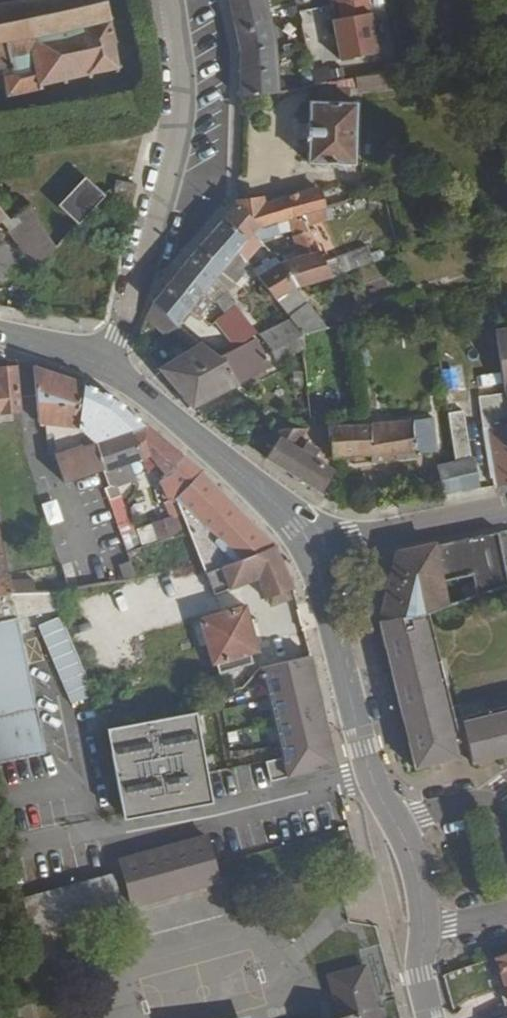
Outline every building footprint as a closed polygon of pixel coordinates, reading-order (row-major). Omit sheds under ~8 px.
[(2,69),(7,95),(38,88),(39,92),(43,90),(42,82),(61,79),(62,84),(66,82),(65,77),(85,73),(87,79),(93,77),(92,72),(112,68),(113,73),(118,72),(117,67),(122,66),(120,62),(116,63),(113,44),(117,43),(116,39),(111,40),(108,22),(113,21),(112,15),(106,17),(103,0),(0,0),(0,69),(2,69)] [(235,29),(240,61),(239,98),(278,94),(277,39),(263,0),(229,0),(235,29)] [(341,5),(344,19),(336,21),(344,61),(381,54),(371,0),(366,0),(341,5)] [(401,70),(360,78),(363,93),(404,85),(401,70)] [(310,103),(309,125),(307,125),(306,139),(309,139),(308,161),(355,163),(356,104),(310,103)] [(85,178),(57,206),(75,223),(77,225),(103,196),(85,178)] [(116,180),(112,196),(129,210),(135,185),(116,180)] [(237,203),(259,227),(274,223),(285,220),(302,215),(323,209),(317,189),(263,206),(261,200),(237,203)] [(225,218),(249,241),(254,237),(258,241),(278,235),(274,223),(259,227),(237,203),(225,218)] [(35,269),(54,247),(23,207),(8,220),(0,210),(0,242),(35,269)] [(280,265),(294,289),(332,277),(302,215),(285,220),(302,257),(281,264),(280,265)] [(225,218),(179,272),(203,293),(216,278),(241,250),(249,241),(225,218)] [(249,241),(241,250),(249,261),(263,246),(258,241),(254,237),(249,241)] [(335,275),(370,262),(364,246),(329,259),(335,275)] [(257,275),(275,300),(294,289),(280,265),(257,275)] [(210,300),(203,293),(179,272),(163,291),(187,310),(197,316),(210,300)] [(163,291),(151,304),(175,324),(187,310),(163,291)] [(227,293),(211,306),(219,317),(220,316),(235,305),(227,293)] [(149,306),(139,333),(145,336),(154,326),(165,335),(170,329),(175,324),(151,304),(149,306)] [(220,316),(240,343),(255,331),(235,305),(220,316)] [(287,318),(300,336),(300,337),(301,337),(324,331),(307,307),(287,318)] [(170,329),(192,347),(198,343),(175,324),(170,329)] [(506,393),(506,332),(498,334),(506,393)] [(302,347),(301,337),(300,337),(300,336),(271,352),(277,360),(302,347)] [(219,356),(237,384),(268,366),(249,337),(219,356)] [(192,347),(159,368),(171,381),(179,377),(182,379),(217,358),(198,343),(192,347)] [(217,358),(182,379),(179,377),(171,381),(193,405),(237,384),(219,356),(217,358)] [(21,410),(17,366),(0,368),(0,412),(21,410)] [(36,367),(39,424),(82,427),(102,420),(105,419),(115,427),(119,425),(128,432),(147,425),(114,397),(70,379),(36,367)] [(326,422),(330,452),(369,450),(370,457),(417,453),(417,449),(436,450),(433,416),(383,421),(326,422)] [(82,427),(87,446),(96,442),(108,438),(102,420),(82,427)] [(497,486),(506,484),(506,422),(489,425),(497,486)] [(96,442),(113,489),(116,488),(123,486),(116,469),(150,458),(165,470),(161,475),(164,478),(169,496),(177,502),(180,500),(202,470),(147,425),(128,432),(108,438),(96,442)] [(276,429),(270,438),(277,442),(266,457),(321,491),(334,469),(313,457),(319,448),(305,440),(300,448),(297,447),(308,428),(287,425),(276,429)] [(59,456),(68,483),(92,476),(98,494),(105,492),(113,489),(96,442),(87,446),(59,456)] [(455,461),(461,493),(478,490),(473,459),(455,461)] [(439,463),(442,496),(461,493),(455,461),(439,463)] [(216,536),(226,545),(219,551),(231,564),(274,544),(273,543),(202,470),(180,500),(201,521),(190,533),(191,535),(197,556),(216,536)] [(105,492),(127,558),(142,552),(135,530),(141,528),(140,522),(133,524),(130,514),(125,516),(116,488),(113,489),(105,492)] [(47,754),(18,618),(58,610),(50,590),(13,593),(0,521),(0,764),(47,754)] [(156,530),(161,546),(180,539),(175,525),(156,530)] [(394,557),(380,619),(414,615),(422,613),(429,610),(506,586),(506,585),(496,533),(395,553),(394,557)] [(231,564),(203,576),(213,597),(228,590),(256,578),(264,595),(268,594),(271,602),(289,597),(287,588),(293,587),(274,544),(231,564)] [(200,619),(213,664),(215,663),(218,672),(252,662),(249,652),(256,649),(243,605),(236,608),(200,619)] [(422,613),(457,751),(464,749),(463,747),(457,723),(506,709),(506,702),(455,716),(429,610),(422,613)] [(457,751),(422,613),(414,615),(380,619),(386,645),(393,643),(399,666),(392,667),(403,715),(410,713),(416,736),(409,737),(415,764),(441,758),(441,755),(457,751)] [(92,697),(60,617),(40,626),(72,705),(92,697)] [(257,649),(281,755),(264,758),(268,777),(335,763),(325,724),(327,723),(307,634),(257,649)] [(386,645),(392,667),(399,666),(393,643),(386,645)] [(211,797),(193,708),(109,729),(113,751),(108,752),(120,814),(136,811),(137,814),(195,803),(195,800),(211,797)] [(463,747),(470,746),(474,760),(506,751),(506,709),(457,723),(463,747)] [(410,713),(403,715),(409,737),(416,736),(410,713)] [(104,730),(108,752),(113,751),(109,729),(104,730)] [(121,869),(130,904),(217,879),(207,847),(204,835),(118,860),(121,869)] [(20,898),(30,932),(121,906),(111,872),(20,898)] [(221,885),(133,904),(139,933),(227,914),(221,885)] [(497,956),(506,985),(506,952),(497,956)] [(335,1017),(379,1017),(364,964),(330,974),(341,1016),(335,1017)]
